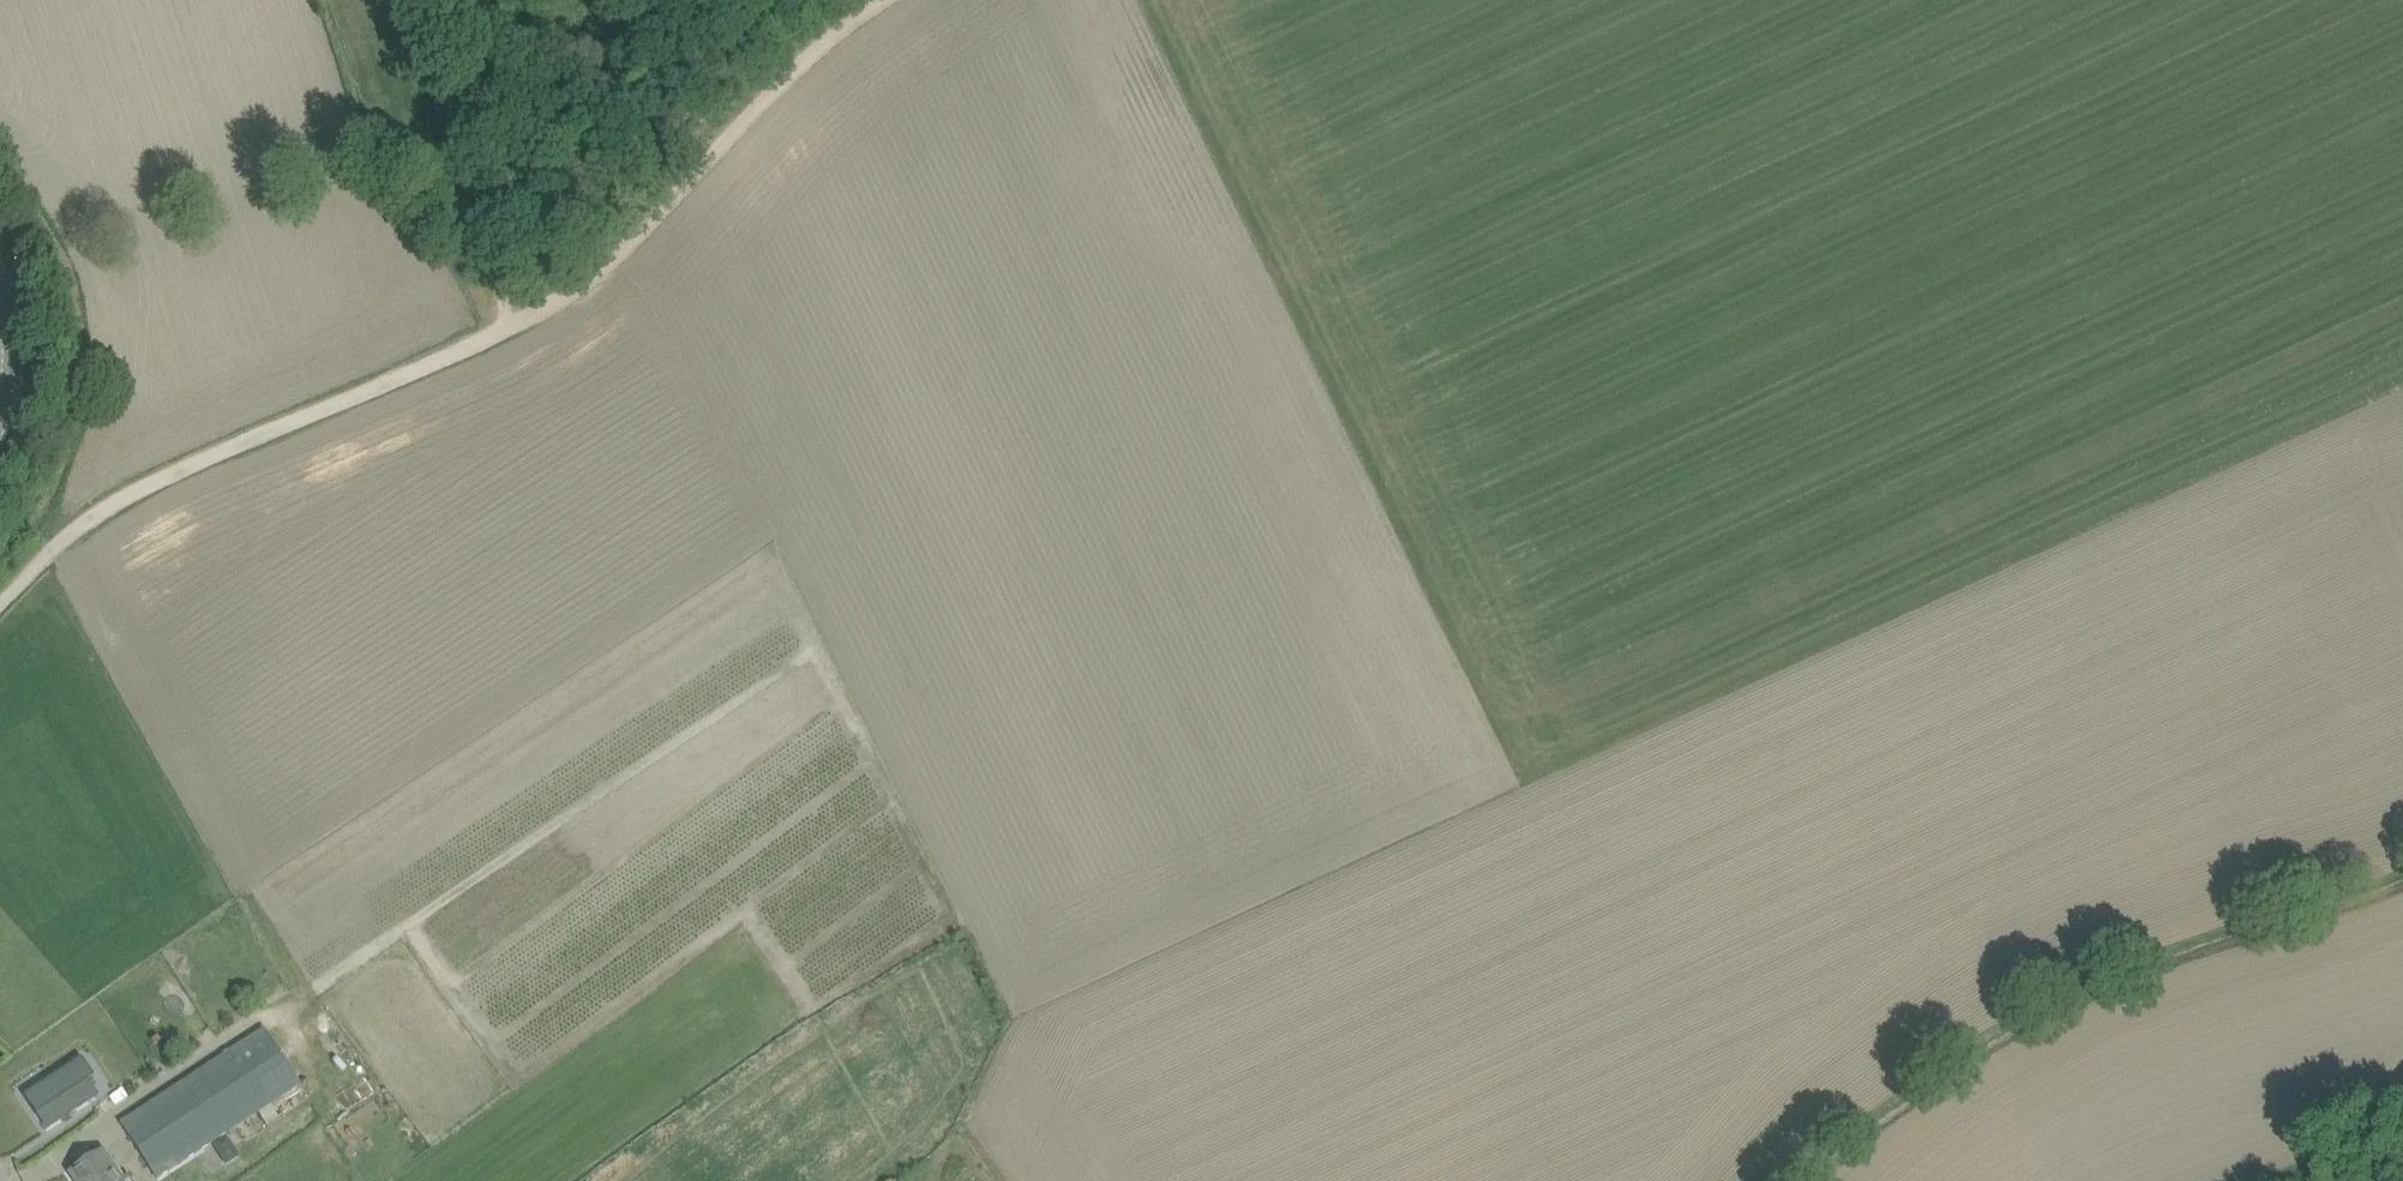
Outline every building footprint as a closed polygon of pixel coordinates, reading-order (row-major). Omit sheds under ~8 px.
[(264,1026),(230,1050),(120,1121),(157,1178),(267,1106),(303,1084),(264,1026)] [(34,1112),(44,1128),(95,1095),(84,1079),(90,1075),(79,1059),(31,1091),(42,1107),(34,1112)] [(91,1159),(71,1172),(77,1180),(134,1180),(129,1173),(123,1176),(116,1163),(107,1149),(91,1159)]
